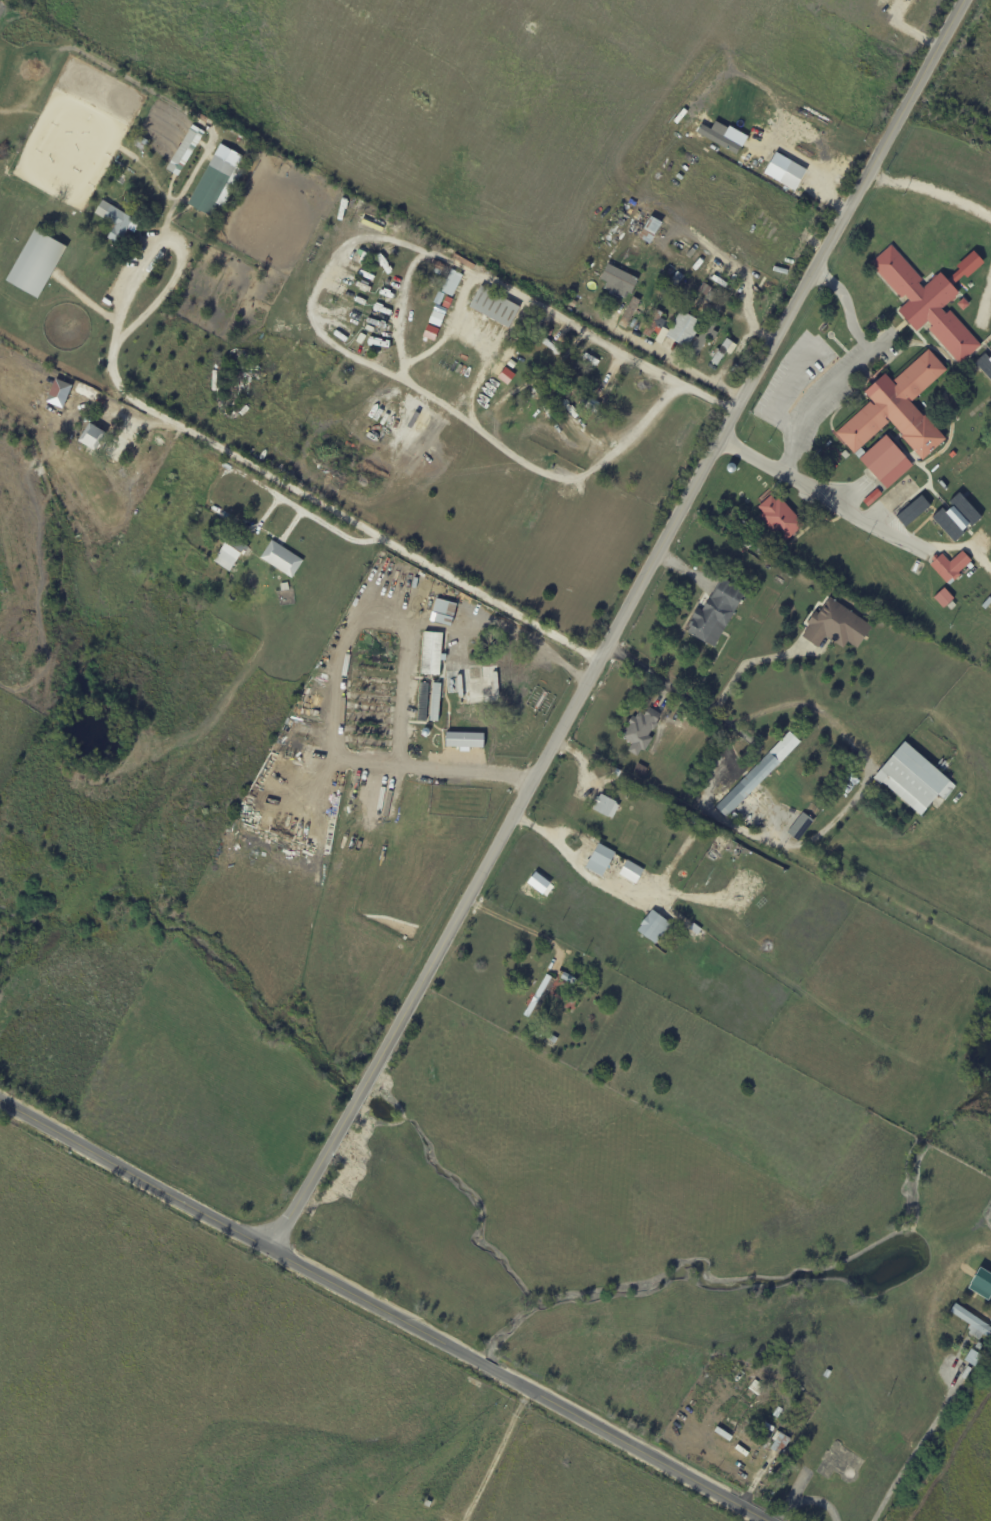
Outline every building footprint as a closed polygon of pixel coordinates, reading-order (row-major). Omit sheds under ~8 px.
[(748,135),(717,119),(713,128),(702,123),(698,133),(739,153),(748,135)] [(201,138),(178,176),(173,173),(171,173),(168,171),(167,169),(171,162),(170,162),(193,124),(205,132),(201,138)] [(149,141),(143,149),(139,146),(138,148),(133,145),(140,135),(149,141)] [(796,190),(808,168),(776,151),(764,173),(796,190)] [(231,165),(237,168),(211,216),(188,203),(215,155),(231,164),(231,165)] [(103,200),(140,223),(135,232),(128,228),(119,244),(108,238),(115,225),(95,213),(103,200)] [(663,221),(652,215),(644,231),(655,236),(663,221)] [(67,247),(38,298),(6,280),(8,277),(7,276),(7,274),(10,269),(12,270),(35,229),(67,247)] [(921,277),(924,280),(920,283),(925,288),(942,272),(949,280),(961,269),(958,267),(976,251),(986,262),(969,278),(966,274),(954,285),(961,293),(944,308),(943,308),(948,314),(951,311),(982,345),(961,364),(930,330),(934,326),(930,321),(918,331),(900,311),(911,300),(907,295),(902,299),(871,264),(892,245),(921,277)] [(441,262),(441,263),(445,265),(443,271),(431,267),(434,260),(438,262),(439,261),(441,262)] [(601,278),(632,293),(639,278),(608,262),(601,278)] [(707,279),(725,288),(731,276),(713,267),(707,279)] [(450,274),(453,269),(463,275),(461,279),(450,274)] [(674,276),(681,281),(677,286),(671,281),(674,276)] [(699,294),(707,298),(712,286),(704,282),(699,294)] [(456,290),(453,296),(440,290),(443,284),(456,290)] [(470,306),(482,285),(521,307),(510,328),(470,306)] [(711,291),(716,294),(711,301),(706,298),(711,291)] [(439,292),(443,294),(438,304),(434,302),(439,292)] [(452,298),(454,299),(450,308),(448,309),(440,327),(429,322),(437,304),(445,308),(446,307),(443,305),(447,296),(452,298)] [(964,299),(965,297),(971,304),(965,310),(959,304),(964,299)] [(640,302),(626,328),(619,325),(633,298),(640,302)] [(644,333),(657,309),(664,313),(651,337),(644,333)] [(701,319),(680,309),(667,336),(689,346),(701,319)] [(666,321),(662,328),(658,325),(661,319),(666,321)] [(718,323),(695,362),(688,358),(693,351),(676,341),(684,328),(700,338),(711,319),(718,323)] [(424,335),(435,340),(440,328),(428,323),(424,335)] [(731,347),(730,348),(730,350),(729,353),(727,355),(725,355),(717,366),(712,362),(727,339),(733,343),(731,347)] [(942,363),(949,370),(914,401),(911,397),(909,399),(925,417),(927,415),(948,439),(924,461),(903,437),(904,435),(889,417),(887,419),(890,423),(855,454),(837,433),(872,402),(875,406),(878,403),(876,403),(866,392),(887,374),(897,385),(896,386),(897,387),(899,385),(895,380),(930,349),(942,363)] [(990,357),(986,352),(975,362),(990,379),(990,357)] [(508,383),(516,373),(505,366),(498,377),(508,383)] [(550,379),(545,376),(548,371),(553,374),(550,379)] [(73,386),(63,409),(46,402),(56,378),(73,386)] [(106,433),(95,452),(79,442),(90,423),(106,433)] [(895,443),(915,466),(888,489),(862,459),(888,435),(895,443)] [(882,493),(883,494),(874,503),(869,497),(878,488),(882,493)] [(982,518),(962,491),(950,500),(955,506),(947,511),(944,507),(934,515),(953,540),(982,518)] [(932,504),(921,493),(897,516),(908,527),(932,504)] [(806,525),(785,544),(760,517),(764,513),(759,508),(772,496),(777,501),(781,498),(806,525)] [(244,544),(249,548),(244,556),(242,554),(229,572),(213,561),(231,535),(244,544)] [(277,543),(304,561),(292,579),(261,558),(272,540),(277,543)] [(766,554),(757,549),(760,544),(769,550),(766,554)] [(932,566),(936,562),(933,560),(938,556),(940,558),(944,555),(952,564),(964,553),(973,562),(960,574),(963,576),(956,582),(954,579),(949,584),(932,566)] [(724,632),(716,647),(706,642),(706,643),(689,633),(692,628),(690,627),(694,619),(693,618),(698,608),(703,611),(710,599),(711,599),(723,578),(747,592),(735,613),(724,632)] [(288,583),(289,590),(282,591),(280,584),(288,583)] [(955,598),(944,608),(934,598),(945,588),(955,598)] [(874,628),(859,649),(849,642),(845,649),(827,637),(819,648),(803,637),(811,626),(809,624),(817,612),(820,614),(824,608),(825,609),(827,607),(825,606),(831,598),(874,628)] [(458,605),(451,628),(431,621),(437,599),(458,605)] [(443,632),(423,631),(421,673),(441,674),(443,632)] [(501,702),(472,705),(472,704),(460,705),(459,694),(448,695),(446,671),(469,670),(470,679),(483,678),(483,681),(484,681),(483,667),(497,665),(499,683),(501,682),(502,687),(500,687),(501,702)] [(419,720),(440,721),(441,683),(420,683),(419,720)] [(660,714),(662,716),(658,723),(659,724),(655,730),(654,730),(649,737),(654,739),(646,752),(643,750),(638,758),(629,752),(633,744),(622,738),(630,725),(629,724),(633,716),(636,718),(639,714),(640,714),(641,713),(646,716),(650,708),(660,714)] [(485,732),(447,731),(446,746),(485,747),(485,732)] [(760,785),(727,818),(717,807),(791,732),(802,743),(760,785)] [(938,771),(956,786),(944,799),(939,795),(921,816),(882,782),(880,784),(873,778),(904,741),(938,771)] [(613,819),(610,818),(609,818),(594,810),(597,805),(595,804),(598,797),(600,798),(602,794),(618,803),(616,805),(620,807),(613,819)] [(799,842),(788,834),(804,813),(815,822),(799,842)] [(714,825),(710,832),(691,823),(694,815),(714,825)] [(615,853),(602,877),(585,868),(599,844),(615,853)] [(619,874),(636,884),(645,868),(628,859),(619,874)] [(528,882),(544,894),(552,882),(536,871),(528,882)] [(670,927),(656,945),(638,931),(642,926),(641,926),(653,910),(671,925),(670,927)] [(573,978),(570,984),(562,979),(566,973),(573,978)] [(553,979),(557,981),(534,1021),(524,1016),(547,976),(553,979)] [(558,1040),(553,1048),(549,1045),(551,1041),(550,1040),(552,1036),(558,1040)] [(978,1289),(986,1294),(984,1298),(972,1291),(974,1287),(978,1289)] [(956,1305),(990,1328),(990,1335),(989,1338),(984,1335),(980,1341),(969,1334),(972,1331),(969,1329),(971,1326),(951,1313),(956,1305)] [(984,1356),(977,1367),(973,1365),(971,1369),(967,1366),(969,1362),(966,1360),(973,1349),(984,1356)] [(828,1369),(832,1372),(828,1379),(824,1376),(828,1369)] [(765,1387),(759,1396),(749,1389),(756,1380),(765,1387)] [(791,1439),(782,1455),(771,1449),(776,1441),(773,1439),(778,1431),(791,1439)]
